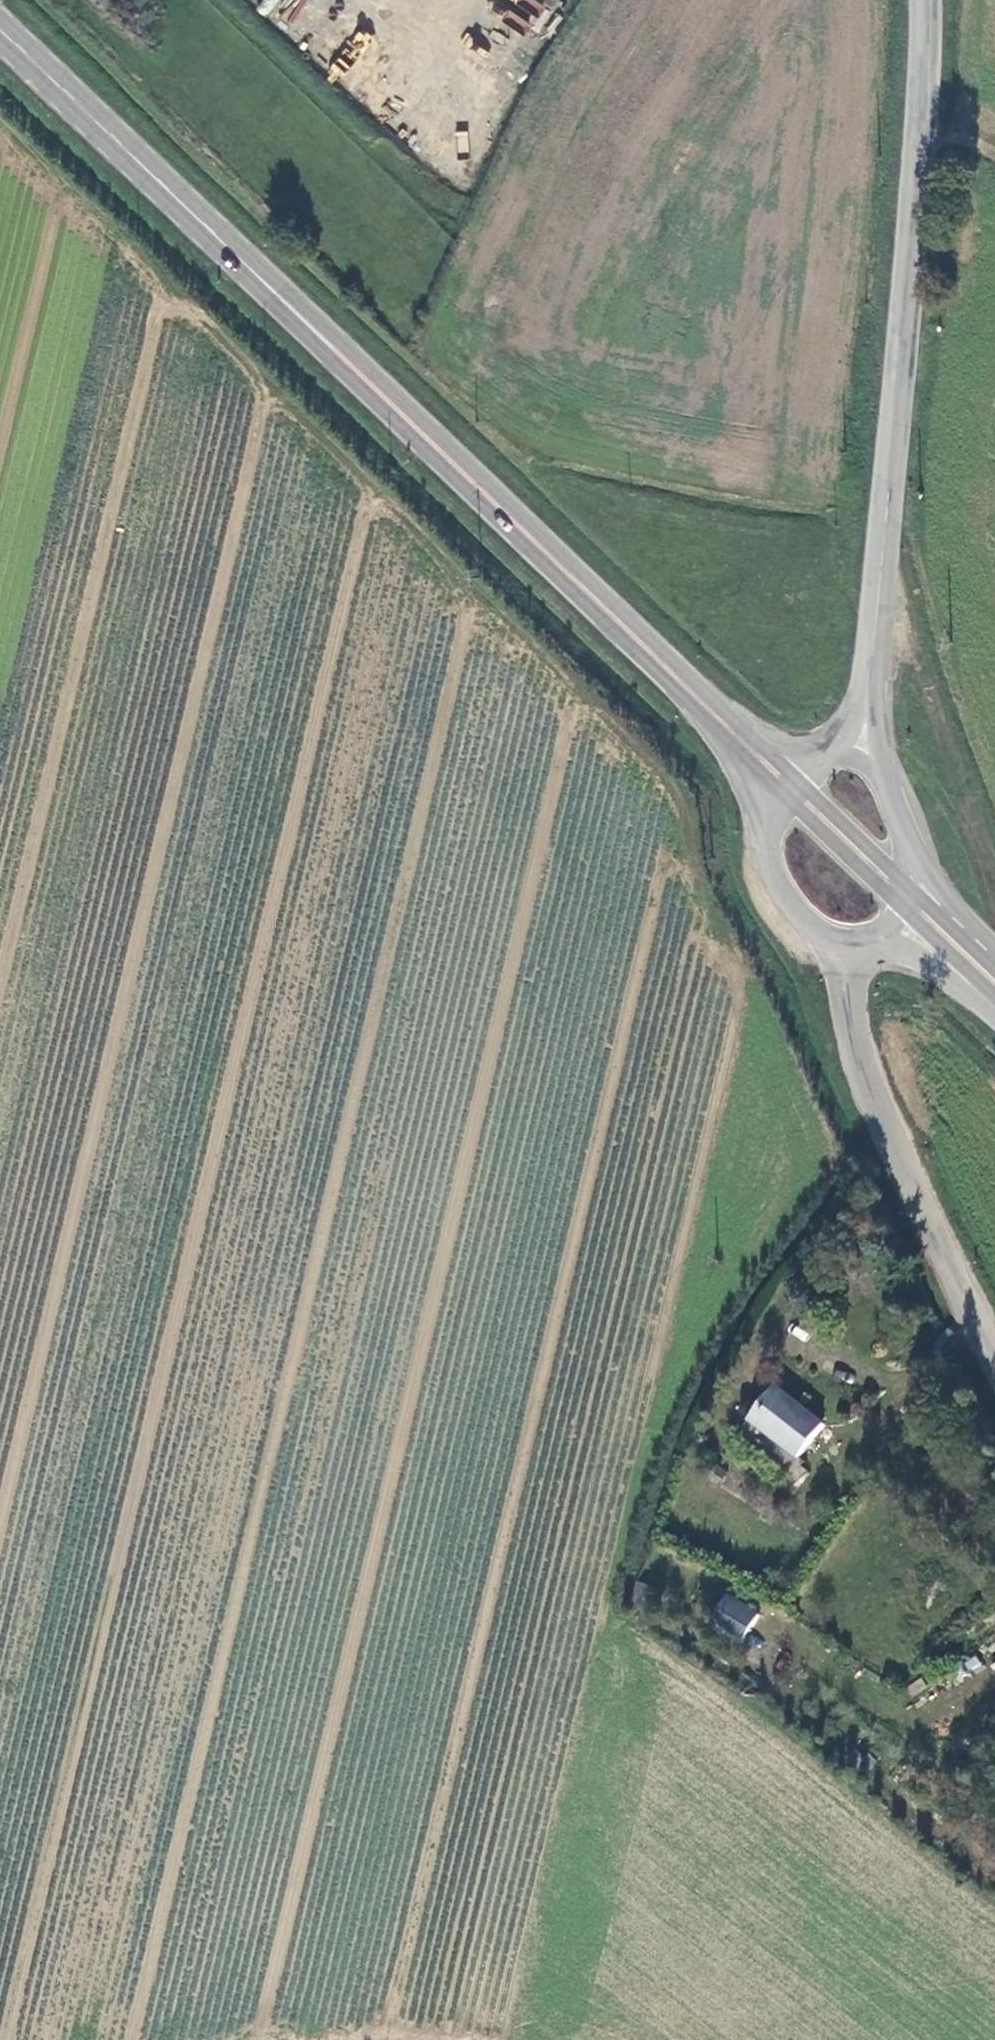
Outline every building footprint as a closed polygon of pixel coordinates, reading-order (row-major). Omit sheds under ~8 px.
[(826,451),(825,463),(845,465),(846,453),(826,451)] [(742,1438),(791,1477),(817,1444),(767,1406),(742,1438)] [(630,1603),(657,1610),(662,1589),(636,1582),(630,1603)] [(749,1644),(766,1616),(735,1596),(717,1624),(749,1644)]
